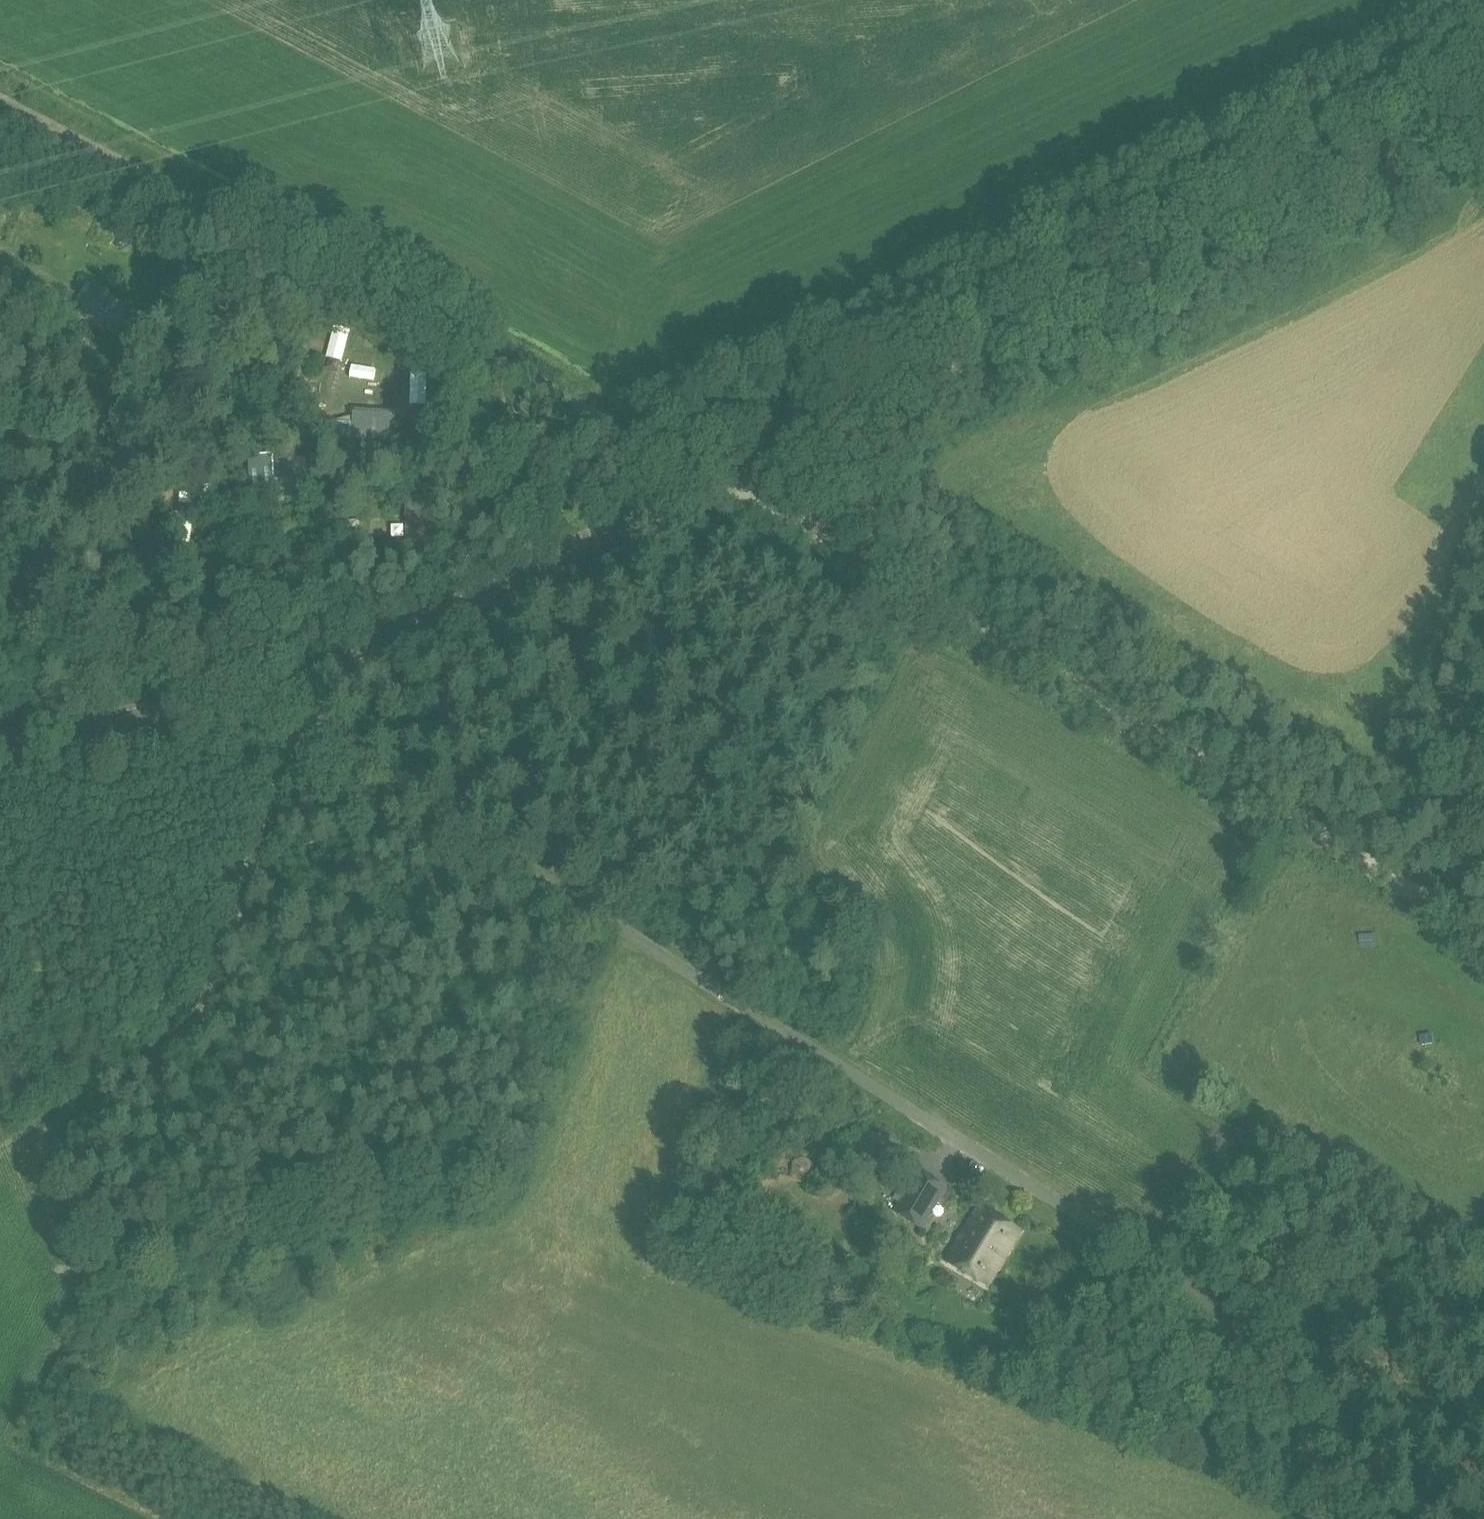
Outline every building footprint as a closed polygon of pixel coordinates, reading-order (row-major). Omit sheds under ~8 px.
[(718,409),(721,417),(726,414),(723,407),(718,409)] [(397,443),(399,418),(354,415),(352,440),(397,443)] [(273,479),(274,501),(308,499),(308,478),(273,479)] [(406,512),(407,547),(434,546),(433,512),(406,512)] [(791,1171),(803,1181),(816,1166),(804,1156),(791,1171)] [(895,1213),(924,1229),(948,1187),(919,1171),(895,1213)] [(946,1261),(988,1286),(1021,1231),(979,1206),(946,1261)]
